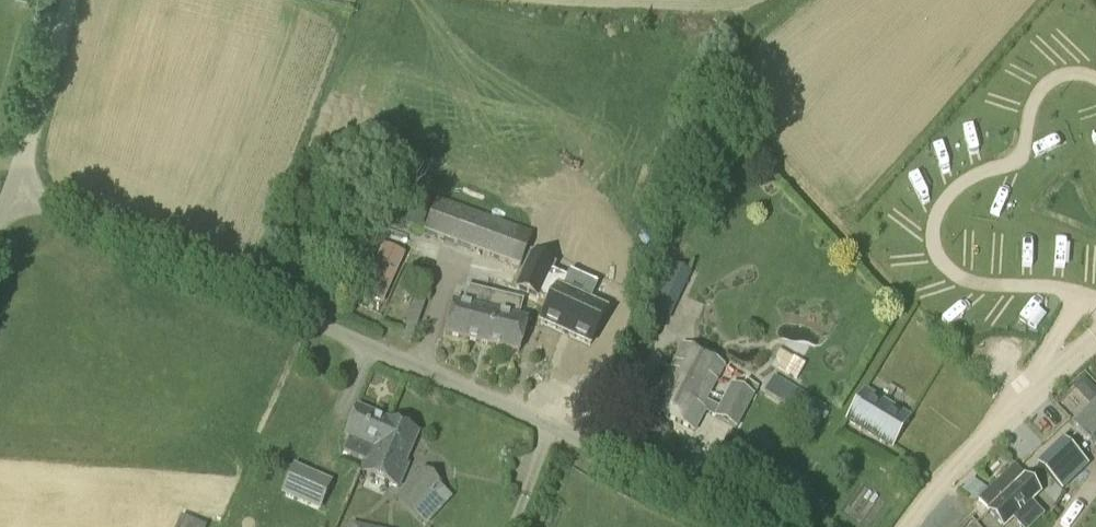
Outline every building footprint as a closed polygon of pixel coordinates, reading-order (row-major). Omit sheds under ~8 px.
[(421,232),(432,204),(400,191),(389,219),(421,232)] [(520,269),(532,234),(436,199),(423,233),(520,269)] [(528,254),(514,289),(538,299),(540,296),(550,300),(540,326),(590,349),(606,310),(564,291),(562,290),(567,279),(554,273),(552,273),(555,266),(528,254)] [(683,292),(691,274),(669,263),(660,281),(683,292)] [(488,312),(493,293),(467,287),(463,305),(454,303),(446,336),(487,347),(495,315),(488,312)] [(410,341),(426,296),(418,293),(401,338),(410,341)] [(495,315),(487,347),(520,355),(528,322),(520,320),(524,301),(493,293),(488,312),(495,315)] [(720,408),(707,401),(725,368),(683,345),(649,409),(695,433),(706,412),(737,429),(759,389),(747,382),(742,391),(732,386),(720,408)] [(796,375),(804,355),(778,346),(771,365),(796,375)] [(815,425),(826,408),(774,377),(764,394),(815,425)] [(1065,382),(1054,393),(1067,407),(1078,397),(1065,382)] [(891,450),(911,417),(864,389),(844,422),(891,450)] [(1061,440),(1079,459),(1080,457),(1092,446),(1095,450),(1095,400),(1071,424),(1074,427),(1061,440)] [(378,452),(389,422),(357,408),(344,438),(349,440),(344,453),(364,462),(360,472),(371,476),(380,453),(378,452)] [(380,453),(371,476),(399,489),(409,465),(406,464),(418,435),(389,422),(378,452),(380,453)] [(1061,440),(1060,439),(1048,451),(1072,477),(1086,464),(1080,457),(1079,459),(1061,440)] [(293,465),(280,495),(295,501),(308,471),(293,465)] [(1044,516),(1032,503),(1041,495),(1014,466),(978,500),(987,510),(985,512),(1000,526),(1007,526),(1013,521),(1018,526),(1033,526),(1044,516)] [(415,517),(442,487),(422,468),(395,498),(415,517)] [(371,526),(375,526),(414,526),(374,515),(371,526)] [(958,523),(962,526),(978,526),(966,515),(958,523)] [(177,526),(192,526),(194,523),(181,517),(177,526)]
